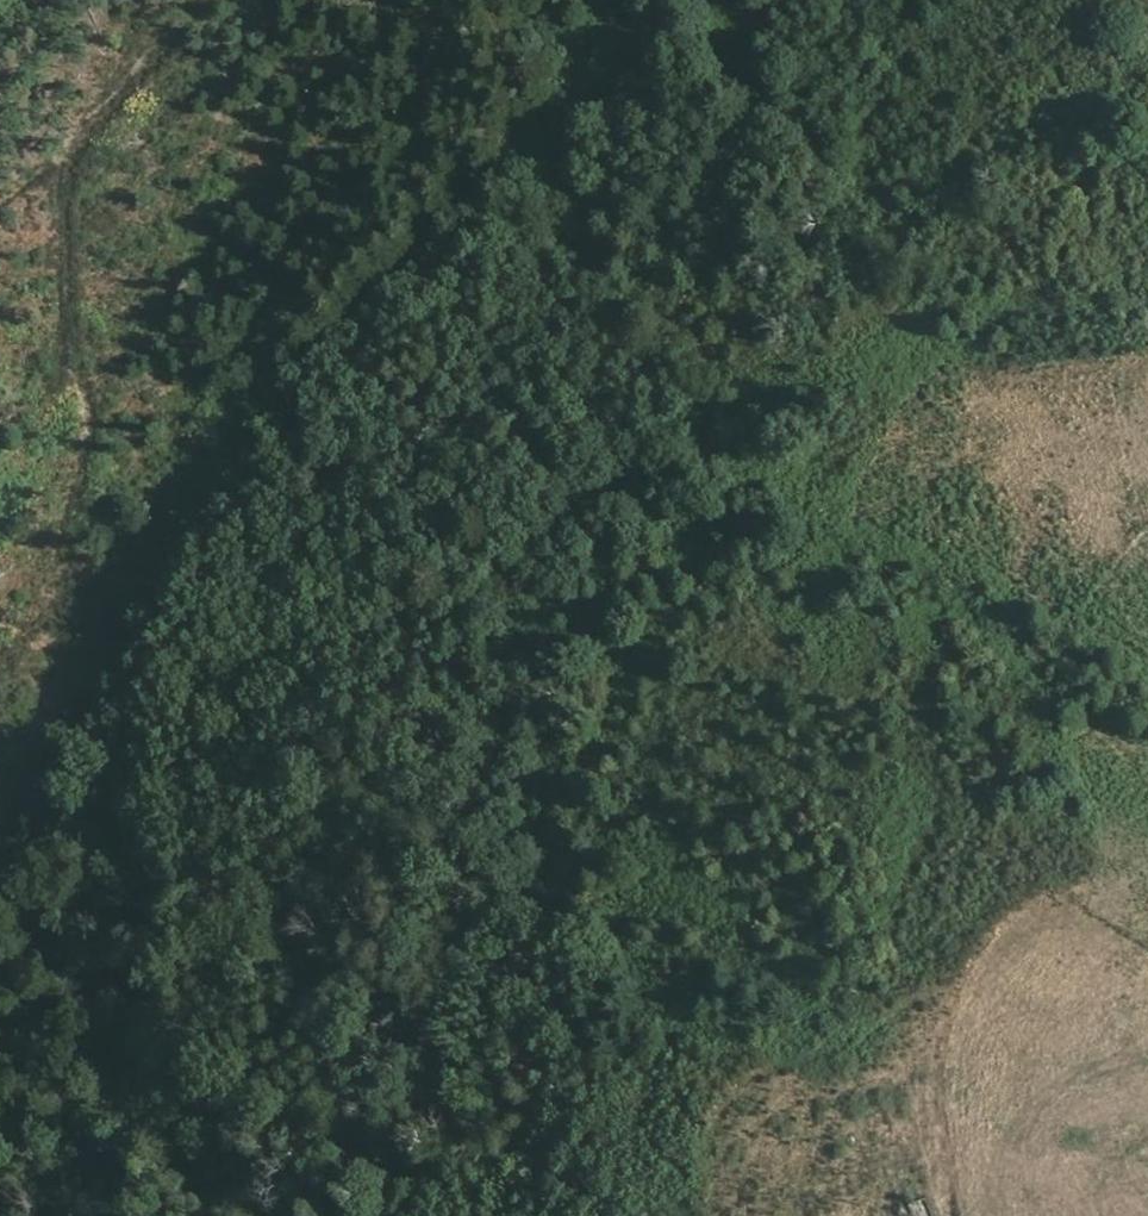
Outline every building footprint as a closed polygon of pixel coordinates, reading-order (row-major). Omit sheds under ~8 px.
[(912,1215),(930,1215),(923,1198),(907,1204),(912,1215)]
